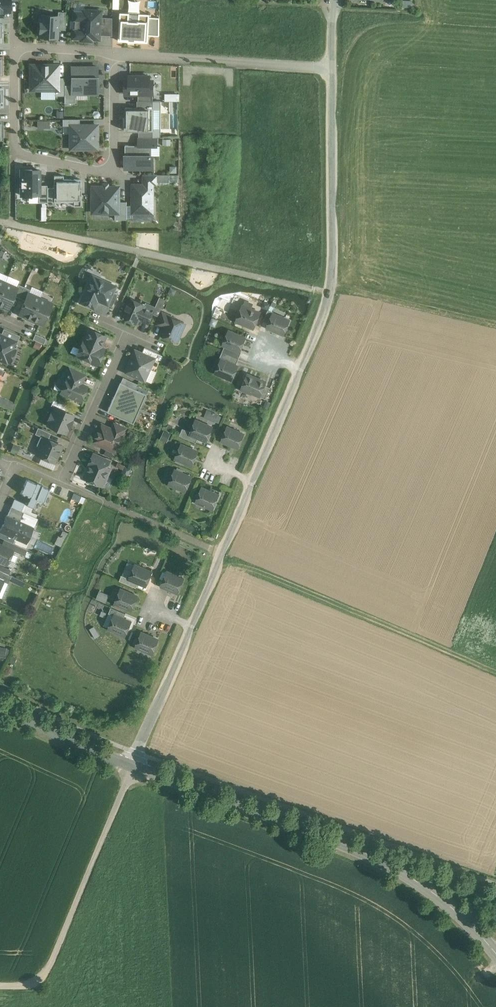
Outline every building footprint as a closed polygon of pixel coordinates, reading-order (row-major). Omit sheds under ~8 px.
[(2,12),(2,11),(10,11),(10,0),(0,0),(0,11),(2,12)] [(101,41),(102,11),(74,9),(74,20),(84,20),(83,29),(73,29),(73,39),(101,41)] [(39,37),(57,38),(58,15),(40,14),(39,37)] [(121,19),(120,40),(147,42),(149,21),(121,19)] [(59,65),(31,65),(31,90),(59,90),(59,65)] [(99,67),(72,67),(72,93),(99,93),(99,67)] [(125,81),(124,95),(139,95),(138,101),(153,101),(153,96),(155,96),(155,88),(151,88),(151,76),(130,76),(130,81),(125,81)] [(161,101),(153,101),(138,101),(137,101),(137,108),(125,107),(125,130),(139,130),(139,137),(158,138),(161,138),(161,101)] [(98,125),(85,125),(70,125),(70,149),(90,149),(90,148),(98,148),(98,125)] [(126,146),(126,168),(155,168),(155,147),(158,147),(158,138),(139,137),(138,137),(138,146),(126,146)] [(40,170),(32,170),(32,169),(21,169),(21,195),(32,195),(32,194),(40,194),(40,170)] [(81,205),(81,179),(64,179),(64,175),(54,175),(54,201),(74,202),(74,205),(81,205)] [(153,184),(133,184),(133,212),(153,212),(153,184)] [(119,187),(102,187),(102,186),(93,186),(93,212),(119,212),(119,187)] [(117,286),(95,276),(92,277),(81,302),(94,307),(96,302),(100,300),(100,301),(101,300),(103,301),(108,289),(114,291),(117,286)] [(5,283),(0,295),(0,304),(8,308),(14,295),(17,288),(5,283)] [(24,287),(19,284),(17,288),(14,295),(20,297),(24,287)] [(30,289),(24,287),(20,297),(25,300),(28,293),(30,289)] [(114,291),(108,289),(103,301),(113,306),(119,293),(114,291)] [(25,300),(19,313),(31,318),(40,298),(28,293),(25,300)] [(40,298),(31,318),(43,323),(52,303),(40,298)] [(146,304),(131,298),(123,317),(138,323),(140,318),(150,322),(155,311),(145,307),(146,304)] [(260,312),(243,305),(240,312),(239,313),(237,317),(237,319),(237,320),(254,327),(260,312)] [(268,309),(264,320),(269,323),(273,313),(274,312),(268,309)] [(163,311),(158,323),(165,326),(170,315),(170,316),(171,315),(163,311)] [(273,313),(269,323),(268,326),(284,333),(290,320),(273,313)] [(170,316),(170,315),(165,326),(162,334),(177,341),(185,322),(170,316)] [(21,335),(4,328),(1,334),(16,341),(17,342),(21,335)] [(105,335),(90,329),(85,341),(84,340),(77,355),(83,357),(82,358),(83,361),(86,362),(89,361),(89,360),(98,363),(104,349),(100,347),(105,335)] [(245,338),(229,331),(224,344),(240,351),(245,338)] [(47,338),(36,333),(33,338),(44,343),(47,338)] [(0,334),(0,359),(7,362),(9,356),(10,356),(13,355),(15,351),(14,348),(13,348),(16,341),(1,334),(0,334)] [(162,354),(145,346),(143,353),(155,358),(159,360),(162,354)] [(143,353),(136,350),(127,371),(145,379),(155,358),(143,353)] [(239,358),(223,351),(220,358),(221,359),(236,365),(239,358)] [(236,365),(221,359),(216,372),(233,379),(238,366),(236,365)] [(86,375),(70,368),(63,384),(64,386),(61,391),(81,400),(87,386),(83,384),(82,383),(86,375)] [(266,382),(248,374),(242,389),(250,392),(250,391),(260,395),(261,395),(265,385),(266,382)] [(147,393),(121,382),(107,411),(135,423),(147,393)] [(265,385),(261,395),(260,395),(260,396),(266,398),(270,387),(265,385)] [(71,406),(54,399),(51,405),(56,407),(56,406),(68,412),(71,406)] [(56,407),(53,413),(51,412),(49,419),(50,420),(48,425),(66,432),(68,426),(70,427),(72,421),(71,420),(74,414),(68,412),(56,406),(56,407)] [(206,416),(217,421),(220,415),(209,410),(206,416)] [(213,427),(196,420),(191,433),(207,440),(213,427)] [(126,428),(115,423),(113,429),(124,433),(126,428)] [(113,429),(102,424),(94,441),(116,451),(119,443),(120,443),(125,434),(124,433),(113,429)] [(51,433),(38,427),(36,434),(41,436),(48,439),(51,433)] [(245,434),(228,427),(223,440),(239,447),(245,434)] [(48,439),(41,436),(37,445),(41,446),(38,454),(55,461),(62,445),(48,439)] [(198,451),(182,444),(176,457),(193,464),(198,451)] [(111,460),(94,453),(89,464),(91,465),(86,477),(88,478),(88,480),(89,480),(92,482),(95,481),(103,485),(111,467),(108,466),(111,460)] [(192,477),(175,470),(170,483),(186,490),(192,477)] [(37,483),(27,479),(20,494),(30,498),(29,500),(26,506),(33,509),(35,503),(35,502),(36,501),(43,504),(50,489),(42,486),(43,485),(37,482),(37,483)] [(219,495),(202,488),(197,501),(214,508),(219,495)] [(24,511),(12,506),(7,515),(20,521),(24,511)] [(7,515),(0,531),(26,542),(33,527),(20,521),(7,515)] [(0,543),(0,561),(7,564),(14,550),(14,549),(11,548),(0,543)] [(19,545),(13,543),(11,548),(14,549),(14,550),(17,551),(19,545)] [(0,565),(0,570),(9,574),(11,569),(0,565)] [(152,572),(135,565),(130,578),(147,585),(152,572)] [(3,580),(3,581),(8,583),(11,575),(9,574),(0,570),(0,579),(3,580)] [(184,579),(168,572),(162,585),(179,592),(184,579)] [(138,596),(121,589),(116,602),(132,609),(138,596)] [(100,590),(97,598),(106,602),(109,594),(100,590)] [(126,613),(111,607),(109,613),(115,615),(124,619),(126,613)] [(124,619),(115,615),(109,628),(126,635),(131,622),(124,619)] [(158,640),(142,633),(137,646),(153,653),(158,640)]
